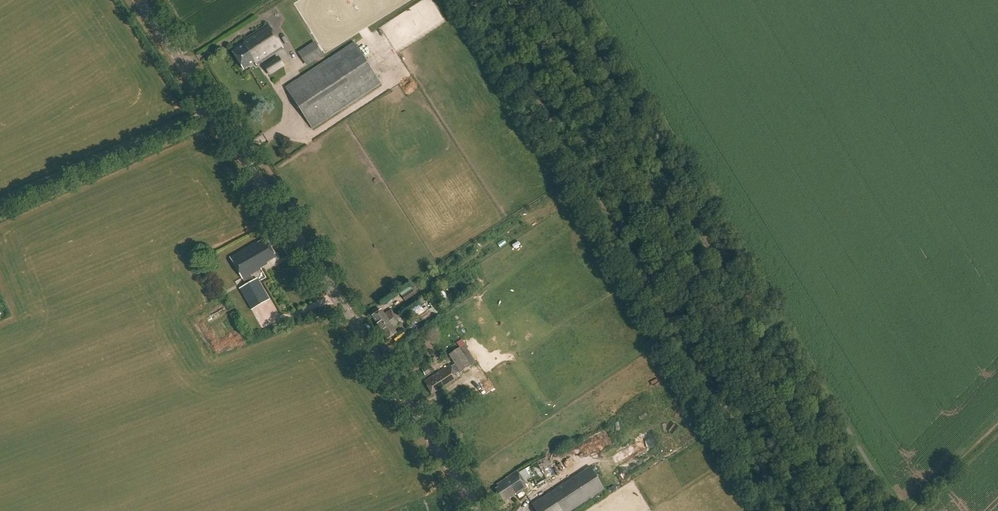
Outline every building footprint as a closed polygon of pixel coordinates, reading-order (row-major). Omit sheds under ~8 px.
[(256,66),(283,50),(267,26),(243,41),(243,47),(233,54),(244,71),(255,65),(256,66)] [(305,63),(323,52),(314,39),(297,50),(305,63)] [(312,129),(381,84),(354,42),(285,87),(312,129)] [(263,66),(270,76),(285,67),(279,56),(263,66)] [(240,289),(249,304),(252,309),(269,299),(257,278),(254,280),(251,275),(262,269),(261,268),(268,264),(267,262),(276,257),(266,239),(257,244),(256,242),(230,257),(246,285),(240,289)] [(399,293),(406,302),(419,293),(415,287),(414,288),(412,290),(409,286),(399,293)] [(420,304),(408,312),(413,320),(419,316),(425,325),(442,314),(438,308),(434,311),(432,308),(425,312),(420,304)] [(372,316),(379,328),(398,316),(397,314),(394,316),(391,310),(384,315),(381,311),(372,316)] [(398,316),(379,328),(387,340),(396,333),(394,329),(400,325),(397,319),(399,318),(398,316)] [(459,335),(454,338),(460,347),(465,344),(459,335)] [(466,347),(460,350),(458,348),(448,354),(453,362),(455,365),(450,367),(449,366),(424,382),(432,395),(457,379),(455,375),(459,373),(470,367),(470,366),(476,362),(466,347)] [(429,366),(422,371),(425,376),(432,371),(429,366)] [(633,443),(639,454),(658,443),(652,433),(633,443)] [(544,475),(533,480),(536,485),(555,475),(546,458),(537,462),(544,475)] [(494,490),(502,503),(513,496),(512,495),(516,492),(518,494),(527,488),(523,482),(535,475),(529,466),(518,474),(517,472),(505,479),(506,480),(496,486),(497,488),(494,490)] [(591,466),(530,506),(534,510),(570,510),(605,488),(591,466)]
